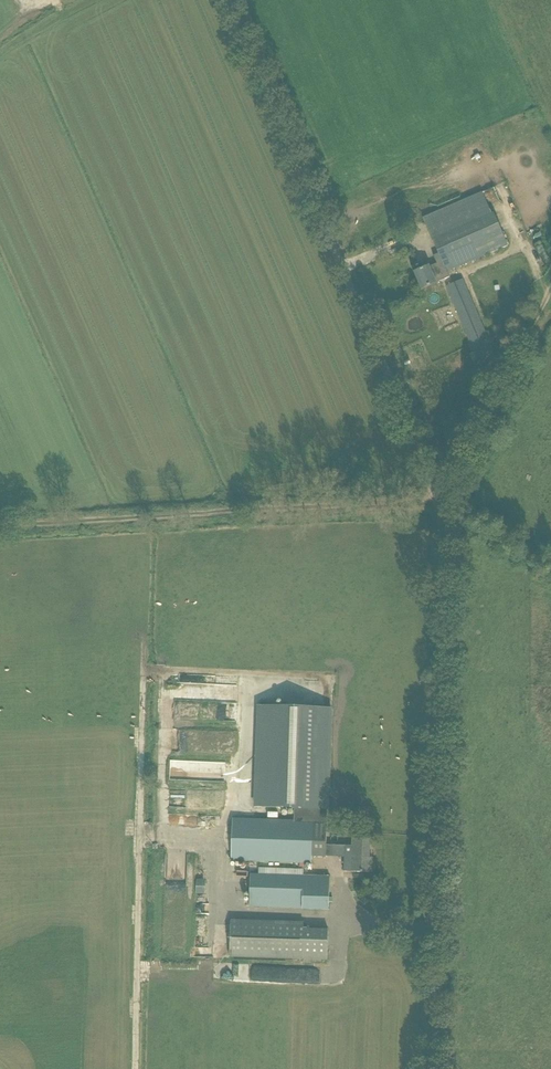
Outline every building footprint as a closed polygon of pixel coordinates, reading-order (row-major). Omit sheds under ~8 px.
[(418,271),(415,272),(422,289),(436,283),(449,277),(447,272),(509,245),(494,213),(492,214),(482,192),(433,213),(423,218),(439,254),(434,256),(437,263),(437,264),(429,267),(429,266),(422,269),(420,265),(416,267),(418,271)] [(446,286),(477,359),(494,352),(463,279),(446,286)] [(294,808),(294,821),(327,822),(331,708),(259,705),(255,807),(294,808)] [(327,822),(294,821),(233,819),(231,860),(299,862),(299,867),(305,867),(306,864),(311,864),(312,856),(326,856),(327,822)] [(344,846),(343,872),(372,872),(373,862),(369,862),(370,839),(351,839),(351,846),(344,846)] [(317,875),(250,873),(248,907),(330,910),(331,876),(325,876),(325,873),(317,872),(317,875)] [(303,928),(304,922),(231,919),(229,957),(304,960),(303,963),(310,963),(310,960),(327,961),(328,929),(303,928)] [(254,981),(255,967),(232,965),(232,980),(254,981)]
